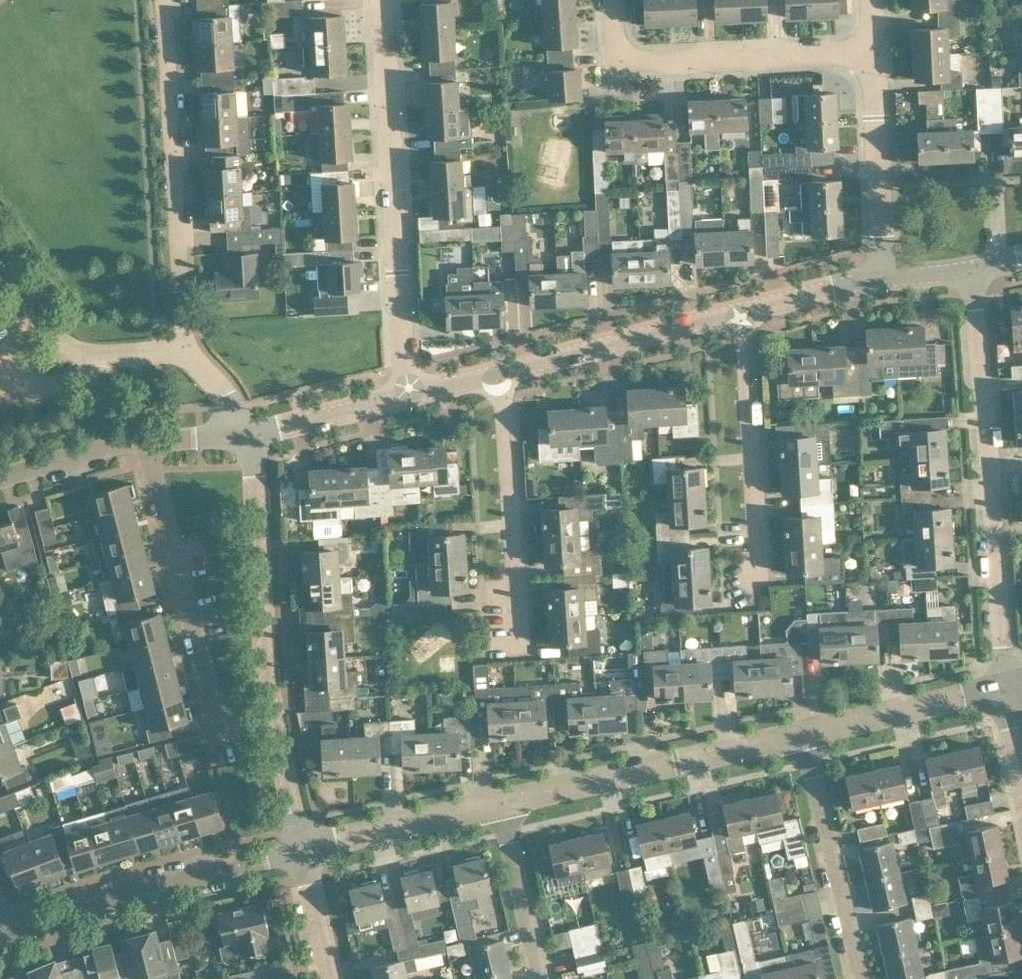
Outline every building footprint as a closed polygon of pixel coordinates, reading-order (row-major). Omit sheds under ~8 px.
[(268,1),(269,17),(303,15),(302,0),(278,0),(268,1)] [(423,30),(453,28),(451,0),(425,0),(426,2),(422,2),(423,30)] [(544,10),(574,8),(573,0),(543,0),(544,10)] [(646,24),(671,23),(670,0),(645,0),(646,24)] [(671,23),(696,21),(695,0),(670,0),(671,23)] [(717,20),(742,19),(741,0),(716,0),(717,20)] [(742,19),(767,18),(766,0),(741,0),(742,19)] [(787,17),(812,16),(812,0),(787,0),(787,17)] [(812,16),(838,14),(837,0),(812,0),(812,16)] [(913,8),(938,7),(938,17),(959,16),(959,0),(912,0),(913,8)] [(229,3),(197,5),(198,17),(197,17),(197,18),(192,19),(193,31),(198,31),(198,42),(231,41),(242,40),(240,7),(229,7),(229,3)] [(982,6),(968,6),(969,14),(982,14),(982,6)] [(574,8),(544,10),(547,54),(573,52),(572,44),(576,44),(574,8)] [(310,17),(312,45),(344,43),(343,15),(310,17)] [(913,28),(914,53),(947,52),(947,39),(960,33),(960,31),(966,31),(965,18),(960,18),(959,16),(938,17),(939,28),(913,28)] [(1001,16),(990,17),(990,26),(1002,26),(1001,16)] [(453,28),(423,30),(425,57),(429,57),(430,69),(455,67),(453,28)] [(231,41),(198,42),(200,68),(201,68),(202,80),(234,78),(231,41)] [(344,43),(312,45),(312,46),(304,46),(305,67),(313,66),(313,73),(346,71),(344,43)] [(573,52),(547,54),(551,98),(580,96),(578,68),(574,68),(573,52)] [(947,52),(914,53),(915,79),(941,78),(941,88),(941,89),(943,89),(952,89),(962,88),(962,71),(948,66),(947,52)] [(426,81),(428,109),(458,107),(455,67),(430,69),(430,81),(426,81)] [(1001,73),(991,74),(992,86),(1002,86),(1001,73)] [(306,76),(273,78),(273,94),(307,92),(315,92),(315,77),(307,78),(306,76)] [(241,78),(234,78),(202,80),(202,92),(201,92),(203,118),(236,116),(249,115),(249,114),(247,114),(246,92),(241,88),(242,88),(241,78)] [(956,116),(945,116),(947,159),(973,158),(973,150),(984,149),(983,133),(991,133),(989,87),(976,88),(978,129),(962,130),(962,122),(956,122),(956,116)] [(989,87),(991,133),(1003,132),(1003,146),(1011,145),(1011,156),(1021,156),(1021,117),(1020,117),(1020,127),(1010,128),(1004,128),(1001,87),(989,87)] [(941,88),(918,89),(919,102),(926,102),(928,132),(919,132),(919,146),(898,147),(898,162),(947,159),(945,116),(943,97),(943,89),(941,89),(941,88)] [(952,89),(943,89),(943,97),(947,97),(949,96),(951,94),(952,92),(952,89)] [(307,92),(273,94),(274,110),(310,107),(312,132),(320,131),(349,129),(348,102),(344,103),(343,90),(317,92),(315,92),(307,92)] [(834,92),(806,94),(793,94),(794,121),(807,120),(836,119),(834,92)] [(745,97),(717,99),(718,129),(746,127),(745,97)] [(759,97),(760,123),(774,122),(772,97),(759,97)] [(689,100),(690,120),(691,130),(706,129),(707,149),(719,148),(718,129),(717,99),(689,100)] [(458,107),(428,109),(430,136),(434,136),(434,148),(460,147),(471,146),(468,106),(458,107)] [(236,116),(203,118),(204,143),(205,143),(206,155),(238,153),(251,152),(249,115),(236,116)] [(662,118),(634,119),(636,159),(648,159),(648,163),(665,162),(666,189),(679,189),(679,181),(677,140),(676,140),(675,121),(662,121),(662,118)] [(606,121),(607,141),(607,151),(624,150),(624,160),(636,159),(634,119),(606,121)] [(836,119),(807,120),(809,147),(837,145),(836,119)] [(320,131),(322,171),(348,169),(347,158),(351,157),(349,129),(320,131)] [(690,140),(677,140),(679,181),(692,180),(690,140)] [(431,160),(433,188),(462,186),(460,147),(434,148),(435,160),(431,160)] [(761,148),(748,149),(750,177),(763,177),(762,166),(761,154),(761,148)] [(810,151),(761,154),(762,166),(811,164),(810,151)] [(238,153),(206,155),(207,168),(206,168),(207,193),(240,191),(238,153)] [(608,155),(595,156),(597,193),(607,192),(607,181),(609,181),(608,155)] [(811,164),(762,166),(763,177),(764,210),(777,209),(777,208),(779,208),(778,178),(800,177),(812,177),(811,164)] [(348,169),(322,171),(324,210),(354,209),(353,181),(349,182),(348,169)] [(763,177),(750,177),(751,211),(764,210),(763,177)] [(812,177),(800,177),(802,207),(802,208),(840,206),(839,180),(812,181),(812,177)] [(692,180),(679,181),(679,189),(680,189),(682,238),(689,237),(693,207),(692,180)] [(473,186),(462,186),(433,188),(434,200),(430,201),(431,213),(434,213),(434,215),(438,215),(439,227),(465,226),(464,220),(475,220),(473,186)] [(654,238),(640,239),(642,283),(670,281),(668,238),(682,238),(680,189),(679,189),(666,189),(668,228),(654,228),(654,238)] [(240,191),(207,193),(209,218),(210,218),(211,231),(227,230),(251,229),(251,227),(250,204),(241,204),(240,191)] [(598,207),(596,208),(598,242),(599,242),(612,241),(612,240),(610,240),(607,192),(597,193),(598,207)] [(802,207),(789,208),(789,219),(803,219),(803,235),(842,233),(840,206),(802,208),(802,207)] [(572,273),(557,273),(559,304),(587,302),(585,259),(600,259),(599,242),(598,242),(596,208),(584,208),(585,234),(582,234),(583,250),(571,250),(572,273)] [(314,238),(314,250),(353,248),(352,236),(356,236),(354,209),(324,210),(326,237),(314,238)] [(764,210),(767,256),(780,255),(777,209),(764,210)] [(512,212),(500,213),(500,223),(513,222),(512,212)] [(512,212),(513,222),(515,249),(516,277),(530,277),(531,305),(559,304),(557,273),(543,274),(542,256),(532,252),(531,237),(526,237),(525,212),(512,212)] [(738,230),(723,231),(725,262),(753,260),(751,216),(737,217),(738,230)] [(695,219),(696,243),(697,263),(725,262),(723,231),(722,218),(708,219),(708,218),(695,219)] [(500,223),(502,249),(515,249),(513,222),(500,223)] [(251,229),(227,230),(229,272),(217,272),(218,298),(258,296),(256,253),(242,254),(242,242),(276,240),(276,253),(282,253),(282,252),(281,226),(251,227),(251,229)] [(471,226),(465,226),(439,227),(440,240),(460,239),(472,238),(471,226)] [(612,240),(612,241),(614,284),(642,283),(640,239),(612,240)] [(353,260),(353,248),(314,250),(315,264),(317,263),(319,296),(314,297),(315,313),(348,311),(347,294),(333,295),(332,290),(359,288),(358,275),(363,275),(362,261),(357,262),(357,260),(353,260)] [(298,251),(282,252),(282,253),(283,266),(299,265),(298,251)] [(448,273),(448,282),(446,282),(448,326),(476,325),(474,294),(473,281),(473,266),(457,267),(457,272),(448,273)] [(473,281),(474,294),(476,325),(504,323),(501,279),(488,280),(473,281)] [(1011,306),(1015,351),(1021,350),(1021,305),(1011,306)] [(922,327),(895,328),(898,376),(938,374),(936,342),(923,343),(922,327)] [(869,361),(857,362),(859,394),(872,393),(871,378),(898,376),(895,328),(868,330),(869,361)] [(843,346),(816,348),(818,380),(833,379),(834,395),(859,394),(857,362),(844,363),(843,346)] [(779,399),(799,397),(804,397),(804,396),(819,395),(818,380),(816,348),(789,350),(790,366),(777,367),(779,399)] [(1012,377),(1021,376),(1021,365),(1011,365),(1012,377)] [(683,386),(656,388),(658,421),(673,420),(674,436),(699,434),(697,402),(684,403),(683,386)] [(617,422),(618,428),(620,458),(621,458),(633,457),(632,438),(644,437),(643,422),(658,421),(656,388),(628,390),(630,421),(617,422)] [(1013,391),(1015,417),(1021,416),(1021,390),(1013,391)] [(604,406),(577,408),(579,441),(579,445),(594,444),(595,456),(595,459),(599,463),(621,461),(621,458),(620,458),(618,428),(606,429),(604,406)] [(538,427),(540,459),(565,458),(564,442),(579,441),(577,408),(550,410),(551,426),(538,427)] [(926,417),(906,418),(879,420),(880,437),(888,436),(889,445),(912,443),(913,458),(946,456),(944,428),(927,430),(926,417)] [(781,437),(781,439),(777,439),(778,459),(782,458),(782,465),(815,463),(828,462),(827,447),(830,447),(828,422),(796,424),(797,436),(781,437)] [(444,446),(416,448),(418,481),(433,479),(434,495),(468,493),(467,484),(459,484),(457,450),(444,450),(444,446)] [(391,481),(379,482),(381,514),(394,514),(393,504),(420,501),(418,481),(416,448),(389,450),(391,481)] [(684,455),(664,456),(652,457),(654,483),(670,482),(670,496),(703,494),(701,467),(685,468),(684,455)] [(900,473),(902,499),(931,497),(930,484),(948,483),(946,456),(913,458),(913,472),(900,473)] [(815,463),(782,465),(784,492),(800,491),(801,504),(833,502),(832,477),(816,477),(815,463)] [(365,466),(338,468),(341,519),(342,519),(341,505),(355,504),(356,516),(381,514),(379,482),(366,483),(365,466)] [(298,488),(301,520),(326,518),(341,519),(338,468),(310,470),(311,487),(298,488)] [(528,479),(529,493),(538,493),(538,479),(528,479)] [(93,491),(92,491),(98,514),(131,506),(129,497),(136,495),(132,482),(94,492),(93,491)] [(543,509),(545,536),(577,534),(576,520),(592,519),(592,507),(605,506),(604,492),(591,493),(559,495),(559,508),(543,509)] [(655,512),(657,537),(689,535),(688,523),(704,522),(703,494),(670,496),(671,511),(655,512)] [(530,496),(530,505),(549,504),(549,496),(530,496)] [(931,497),(902,499),(903,523),(917,523),(918,537),(951,535),(949,508),(932,509),(931,497)] [(785,517),(787,544),(820,543),(819,541),(835,541),(835,527),(833,502),(801,504),(802,516),(785,517)] [(49,506),(35,509),(41,534),(55,530),(49,506)] [(131,506),(98,514),(103,535),(136,527),(131,506)] [(0,523),(0,548),(1,548),(7,568),(38,559),(27,523),(15,527),(13,519),(0,523)] [(447,534),(446,522),(408,524),(410,549),(431,548),(432,563),(464,561),(463,533),(447,534)] [(136,527),(103,535),(91,538),(96,559),(99,558),(109,556),(142,547),(136,527)] [(55,530),(41,534),(44,544),(58,541),(55,530)] [(577,534),(545,536),(547,564),(563,562),(564,575),(596,573),(596,572),(602,572),(600,554),(594,548),(578,549),(577,534)] [(689,535),(657,537),(658,562),(663,562),(663,576),(675,575),(675,576),(707,574),(706,547),(689,548),(689,535)] [(907,578),(911,578),(936,576),(935,563),(953,562),(951,535),(918,537),(918,552),(905,553),(907,578)] [(303,551),(305,578),(337,576),(337,562),(350,561),(348,536),(319,538),(319,550),(303,551)] [(820,543),(787,544),(788,572),(805,571),(805,584),(842,581),(840,556),(820,557),(820,543)] [(142,547),(109,556),(99,558),(104,579),(114,577),(147,568),(142,547)] [(46,555),(50,571),(59,568),(55,553),(46,555)] [(403,603),(387,604),(387,615),(419,613),(419,604),(452,602),(451,589),(466,588),(464,561),(432,563),(416,564),(417,579),(409,579),(410,595),(403,603)] [(147,568),(114,577),(104,579),(99,581),(100,583),(97,589),(100,600),(105,603),(108,613),(116,611),(116,612),(139,606),(136,594),(150,591),(148,586),(151,585),(147,568)] [(548,589),(550,616),(582,614),(581,599),(597,598),(596,573),(564,575),(565,588),(548,589)] [(662,617),(674,616),(694,615),(693,602),(709,601),(707,574),(675,576),(676,591),(660,592),(662,617)] [(56,575),(47,577),(51,593),(60,590),(56,575)] [(324,617),(354,615),(351,576),(337,576),(305,578),(307,606),(323,605),(324,617)] [(936,576),(911,578),(912,591),(937,589),(936,576)] [(887,580),(888,591),(893,591),(898,587),(899,584),(907,584),(906,578),(887,580)] [(54,594),(58,607),(73,603),(69,590),(54,594)] [(927,606),(928,622),(930,655),(957,654),(954,604),(941,605),(927,606)] [(139,606),(116,612),(119,624),(126,623),(131,643),(164,635),(160,619),(157,620),(156,614),(142,618),(139,606)] [(358,607),(359,615),(371,614),(370,606),(358,607)] [(912,607),(887,608),(889,634),(901,633),(902,657),(930,655),(928,622),(913,623),(912,607)] [(862,609),(847,610),(848,626),(850,660),(877,658),(876,635),(889,634),(887,608),(862,609)] [(809,641),(801,641),(801,644),(821,643),(822,662),(850,660),(848,626),(847,610),(807,612),(807,618),(808,638),(809,641)] [(582,614),(550,616),(552,643),(568,642),(569,655),(601,653),(599,628),(583,629),(582,614)] [(720,614),(720,622),(732,622),(732,614),(720,614)] [(308,631),(310,658),(343,656),(342,641),(355,640),(354,615),(324,617),(325,629),(308,631)] [(39,623),(43,636),(60,631),(55,617),(39,623)] [(761,643),(761,659),(764,691),(791,690),(790,667),(802,666),(801,644),(801,641),(809,641),(808,638),(807,618),(795,619),(786,628),(787,641),(761,643)] [(653,630),(639,631),(642,677),(655,676),(656,698),(684,696),(681,648),(680,648),(681,664),(667,665),(666,649),(654,650),(653,630)] [(164,635),(131,643),(136,664),(169,656),(164,635)] [(746,644),(721,646),(723,671),(735,671),(736,693),(764,691),(761,659),(747,660),(746,644)] [(695,647),(681,648),(684,696),(711,695),(710,672),(723,671),(721,646),(695,647)] [(169,656),(136,664),(124,667),(130,688),(142,685),(175,676),(169,656)] [(343,656),(310,658),(312,685),(328,684),(329,697),(355,695),(359,695),(357,670),(344,671),(343,656)] [(77,657),(68,659),(72,675),(81,673),(77,657)] [(489,663),(473,664),(477,714),(489,713),(491,736),(518,734),(515,686),(490,687),(489,663)] [(87,677),(78,679),(82,695),(84,700),(93,698),(98,696),(93,675),(87,677)] [(175,676),(142,685),(147,706),(180,697),(175,676)] [(53,699),(77,694),(73,677),(50,681),(53,699)] [(610,695),(596,696),(598,729),(625,727),(624,705),(636,704),(635,678),(609,680),(610,695)] [(580,681),(555,683),(557,709),(569,708),(571,730),(598,729),(596,696),(596,692),(581,693),(580,681)] [(530,685),(515,686),(518,734),(545,732),(544,710),(557,709),(555,683),(530,685)] [(355,695),(329,697),(330,710),(355,708),(355,695)] [(180,697),(147,706),(153,727),(146,729),(149,741),(172,736),(170,724),(193,718),(189,705),(182,706),(180,697)] [(93,698),(84,700),(88,716),(97,714),(93,698)] [(66,723),(83,717),(77,700),(60,705),(66,723)] [(11,745),(27,739),(18,717),(22,716),(17,702),(0,708),(0,749),(11,745)] [(445,733),(430,734),(432,766),(459,764),(458,742),(471,741),(469,715),(444,717),(445,733)] [(113,750),(105,717),(89,720),(98,754),(113,750)] [(414,718),(389,720),(391,746),(403,745),(405,768),(432,766),(430,734),(415,734),(414,718)] [(365,737),(350,738),(352,771),(379,769),(378,747),(391,746),(389,720),(364,721),(365,737)] [(336,739),(335,723),(322,724),(325,772),(352,771),(350,738),(336,739)] [(200,733),(175,740),(179,754),(203,748),(200,733)] [(179,754),(175,740),(165,743),(169,757),(179,754)] [(0,749),(0,776),(2,775),(7,787),(31,778),(26,765),(20,767),(11,745),(0,749)] [(154,745),(138,749),(140,758),(156,754),(154,745)] [(979,745),(952,751),(960,783),(986,777),(979,745)] [(133,750),(117,754),(119,763),(135,760),(133,750)] [(926,757),(930,776),(937,804),(948,802),(944,786),(960,783),(952,751),(926,757)] [(101,764),(93,767),(96,775),(97,781),(117,775),(112,755),(100,758),(101,764)] [(899,763),(873,769),(880,801),(906,795),(899,763)] [(93,766),(72,774),(75,782),(75,783),(96,775),(93,767),(93,766)] [(75,782),(72,774),(70,769),(50,777),(54,790),(75,782)] [(880,801),(873,769),(846,775),(853,807),(880,801)] [(259,785),(248,787),(251,798),(262,796),(259,785)] [(188,786),(167,792),(171,804),(180,836),(201,830),(191,797),(188,786)] [(21,805),(16,790),(0,796),(0,812),(21,805)] [(194,797),(191,797),(201,830),(217,825),(216,822),(222,821),(213,791),(194,797)] [(776,791),(749,797),(760,841),(785,835),(790,856),(808,851),(800,818),(783,822),(776,791)] [(167,792),(146,798),(150,810),(160,842),(180,836),(171,804),(167,792)] [(728,845),(715,848),(723,883),(724,883),(727,892),(738,889),(734,872),(730,853),(746,849),(745,845),(760,841),(749,797),(723,803),(728,822),(730,834),(725,835),(728,845)] [(933,797),(922,799),(928,826),(942,824),(953,821),(952,820),(942,823),(941,822),(951,820),(948,804),(935,807),(933,797)] [(126,804),(129,816),(139,848),(160,842),(150,810),(146,798),(126,804)] [(922,799),(909,802),(915,828),(928,826),(922,799)] [(991,799),(972,803),(965,805),(968,818),(994,812),(991,799)] [(105,810),(109,822),(118,854),(139,848),(129,816),(126,804),(105,810)] [(105,810),(84,816),(88,828),(97,861),(118,854),(109,822),(105,810)] [(689,811),(663,817),(670,849),(673,863),(700,857),(697,843),(689,811)] [(84,816),(63,823),(67,834),(70,847),(76,867),(97,861),(88,828),(84,816)] [(663,817),(637,823),(644,855),(670,849),(663,817)] [(928,826),(915,828),(914,828),(917,840),(931,836),(933,847),(957,842),(953,821),(942,824),(928,826)] [(885,822),(857,828),(860,840),(888,835),(885,822)] [(51,834),(29,843),(42,878),(60,871),(59,868),(64,866),(59,852),(70,847),(67,834),(63,823),(49,828),(51,834)] [(962,859),(971,857),(1003,850),(997,824),(956,832),(962,859)] [(914,828),(898,832),(900,843),(917,840),(914,828)] [(603,830),(576,837),(585,878),(612,872),(603,830)] [(585,878),(576,837),(550,843),(559,884),(585,878)] [(861,848),(868,879),(898,872),(891,841),(861,848)] [(29,843),(6,851),(18,883),(23,881),(24,885),(42,878),(29,843)] [(715,848),(702,851),(708,878),(710,877),(712,886),(723,883),(715,848)] [(958,876),(963,898),(1002,891),(999,879),(1008,877),(1003,850),(971,857),(974,873),(958,876)] [(455,864),(460,884),(462,895),(465,905),(478,902),(476,892),(490,889),(483,858),(455,864)] [(641,864),(628,867),(634,894),(647,891),(641,864)] [(628,867),(616,870),(622,897),(634,894),(628,867)] [(403,876),(408,896),(410,907),(413,919),(440,913),(437,901),(450,898),(446,882),(434,885),(431,870),(403,876)] [(898,872),(868,879),(875,909),(905,902),(898,872)] [(768,879),(773,899),(776,911),(803,905),(800,893),(788,896),(783,876),(768,879)] [(360,928),(373,925),(373,928),(388,924),(394,949),(397,949),(406,947),(400,922),(395,898),(383,901),(379,882),(351,888),(360,928)] [(1002,891),(963,898),(967,920),(983,917),(986,933),(1019,927),(1013,900),(1004,902),(1002,891)] [(929,895),(913,898),(915,908),(931,904),(929,895)] [(217,912),(222,932),(224,943),(238,940),(241,955),(271,948),(267,934),(269,933),(262,902),(217,912)] [(931,904),(915,908),(917,918),(933,914),(931,904)] [(803,905),(776,911),(779,925),(806,918),(803,905)] [(745,918),(732,921),(742,961),(754,958),(745,918)] [(878,924),(885,955),(916,948),(909,918),(878,924)] [(413,919),(400,922),(406,947),(419,944),(418,943),(413,919)] [(474,921),(457,925),(460,941),(477,937),(474,921)] [(699,975),(700,978),(746,978),(742,961),(732,921),(721,923),(728,950),(718,952),(722,969),(699,975)] [(588,924),(569,928),(573,944),(575,957),(603,951),(596,922),(588,924)] [(986,933),(975,936),(980,961),(987,960),(992,959),(992,960),(1021,954),(1021,943),(1019,927),(986,933)] [(114,953),(121,974),(122,978),(137,978),(136,975),(151,972),(152,975),(166,972),(155,929),(142,933),(138,930),(127,932),(126,937),(122,938),(125,950),(114,953)] [(375,978),(407,978),(405,972),(418,969),(415,956),(447,950),(446,945),(444,937),(418,943),(419,944),(406,947),(397,949),(399,960),(372,966),(375,978)] [(654,978),(674,978),(670,963),(664,965),(658,937),(645,940),(654,978)] [(185,940),(173,943),(176,958),(189,956),(185,940)] [(470,947),(477,977),(508,970),(501,940),(470,947)] [(645,940),(634,943),(643,978),(652,978),(654,978),(645,940)] [(72,968),(76,978),(103,978),(121,974),(114,953),(111,942),(93,947),(94,951),(85,953),(87,962),(72,968)] [(446,945),(447,950),(448,949),(450,957),(465,953),(462,942),(446,945)] [(785,954),(791,978),(821,978),(837,975),(830,944),(785,954)] [(885,955),(891,978),(919,978),(923,978),(916,948),(885,955)] [(603,951),(575,957),(578,970),(584,969),(585,975),(607,970),(606,964),(603,951)] [(763,978),(791,978),(785,954),(759,960),(763,978)] [(31,978),(76,978),(72,968),(60,972),(55,959),(28,970),(31,978)] [(946,968),(948,978),(960,978),(979,975),(990,973),(987,960),(980,961),(946,968)] [(195,970),(197,978),(208,977),(215,975),(214,971),(211,968),(209,967),(206,967),(195,970)] [(979,975),(980,978),(1017,978),(1015,968),(990,973),(979,975)] [(477,977),(478,978),(510,978),(508,970),(477,977)]
